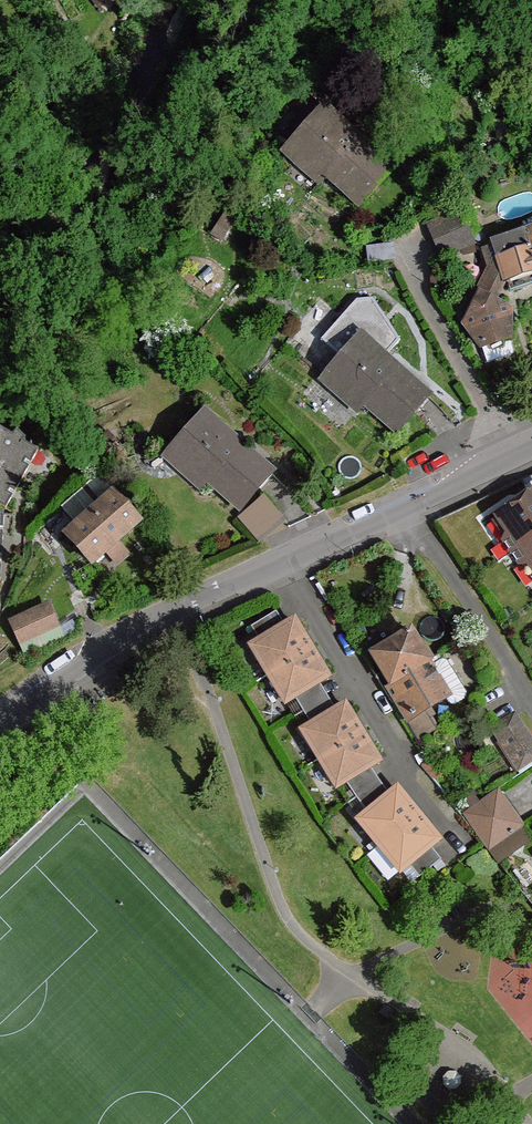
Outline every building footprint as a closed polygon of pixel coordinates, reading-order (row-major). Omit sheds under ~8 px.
[(325,107),(288,150),(323,182),(329,175),(361,204),(394,169),(325,107)] [(436,242),(468,229),(461,212),(429,225),(436,242)] [(443,257),(475,244),(468,229),(436,242),(443,257)] [(494,245),(507,281),(531,274),(531,231),(494,245)] [(509,310),(481,296),(467,325),(483,347),(506,339),(510,338),(509,310)] [(321,340),(341,358),(361,336),(386,358),(400,340),(390,322),(384,314),(374,299),(358,300),(321,340)] [(430,396),(386,358),(361,336),(341,358),(324,378),(361,410),(366,403),(399,432),(430,396)] [(511,355),(506,339),(483,347),(489,363),(511,355)] [(274,473),(205,412),(167,454),(203,486),(209,480),(241,509),(274,473)] [(0,430),(0,468),(22,480),(38,451),(23,443),(26,439),(17,432),(12,437),(0,430)] [(0,468),(0,506),(6,509),(22,480),(0,468)] [(103,505),(115,494),(102,478),(69,508),(82,523),(103,505)] [(103,505),(127,532),(139,521),(115,494),(103,505)] [(531,539),(531,494),(499,516),(509,531),(505,541),(513,552),(531,539)] [(237,517),(256,539),(282,517),(262,495),(237,517)] [(127,532),(103,505),(82,523),(68,535),(92,562),(105,552),(115,543),(127,532)] [(513,552),(520,564),(531,563),(531,565),(531,539),(513,552)] [(260,642),(285,627),(274,608),(248,624),(260,642)] [(46,610),(15,626),(22,639),(53,625),(46,610)] [(260,642),(253,646),(270,675),(312,649),(295,621),(285,627),(260,642)] [(60,639),(53,625),(22,639),(28,653),(60,639)] [(411,631),(373,655),(391,684),(426,662),(429,660),(411,631)] [(329,677),(312,649),(270,675),(286,702),(294,698),(319,683),(329,677)] [(442,659),(429,667),(447,695),(445,696),(450,704),(456,704),(466,698),(467,694),(446,660),(442,659)] [(429,667),(426,662),(391,684),(412,717),(445,696),(447,695),(429,667)] [(336,711),(319,683),(294,698),(312,726),(336,711)] [(312,726),(304,731),(321,759),(362,734),(345,706),(336,711),(312,726)] [(494,729),(520,768),(531,760),(531,743),(514,716),(494,729)] [(362,734),(321,759),(337,786),(345,782),(369,767),(379,761),(362,734)] [(390,795),(369,767),(345,782),(367,813),(390,795)] [(418,814),(398,789),(390,795),(367,813),(359,820),(380,845),(418,814)] [(498,792),(467,815),(488,847),(521,824),(498,792)] [(438,839),(418,814),(380,845),(400,870),(408,864),(430,846),(438,839)] [(438,858),(430,846),(408,864),(418,876),(438,858)]
